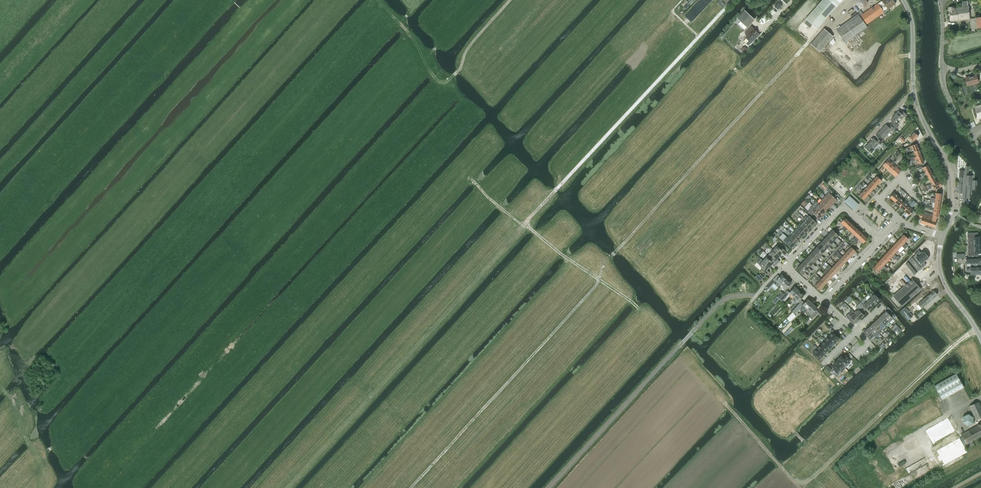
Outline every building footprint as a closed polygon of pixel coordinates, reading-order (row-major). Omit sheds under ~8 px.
[(812,12),(823,22),(840,3),(836,0),(822,0),(812,12)] [(882,1),(861,15),(859,13),(836,29),(845,42),(867,27),(866,25),(884,12),(883,11),(887,8),(888,9),(895,4),(892,0),(883,0),(882,1)] [(859,8),(865,8),(868,2),(866,0),(857,0),(855,3),(859,8)] [(948,7),(950,21),(970,19),(968,6),(967,1),(961,1),(962,7),(954,8),(954,6),(948,7)] [(812,12),(805,19),(817,29),(823,22),(812,12)] [(744,24),(747,27),(753,21),(750,18),(744,24)] [(748,34),(745,38),(749,41),(746,44),(749,46),(758,37),(755,34),(757,32),(758,32),(754,28),(753,29),(751,27),(746,32),(748,34)] [(810,44),(820,52),(833,36),(824,28),(810,44)] [(965,78),(967,85),(978,83),(976,75),(965,78)] [(890,120),(892,121),(890,124),(895,129),(898,126),(896,125),(904,116),(905,118),(908,116),(902,111),(900,113),(898,111),(890,120)] [(893,131),(895,129),(890,124),(888,126),(886,125),(878,133),(884,139),(892,130),(893,131)] [(909,137),(908,138),(910,140),(911,139),(914,141),(918,136),(914,132),(910,137),(909,137)] [(881,145),(883,143),(877,138),(875,140),(873,138),(865,147),(871,152),(879,144),(881,145)] [(912,147),(914,152),(919,150),(916,144),(911,146),(907,148),(908,150),(910,150),(909,148),(912,147)] [(913,157),(910,158),(911,160),(913,159),(914,159),(914,160),(917,159),(916,158),(921,156),(919,150),(914,152),(916,157),(913,158),(913,157)] [(888,159),(883,165),(887,169),(892,163),(889,160),(891,158),(890,156),(887,159),(888,159)] [(892,163),(887,169),(891,173),(896,167),(893,164),(895,161),(894,160),(892,163)] [(896,167),(891,173),(895,177),(901,171),(897,168),(900,165),(898,164),(896,167)] [(923,167),(925,172),(923,173),(923,172),(920,174),(922,178),(925,177),(924,176),(926,175),(926,174),(931,172),(931,171),(928,165),(923,167)] [(959,170),(958,183),(958,193),(962,193),(962,195),(964,196),(964,198),(969,198),(969,194),(971,194),(972,190),(974,190),(974,185),(977,185),(977,180),(972,180),(972,176),(968,175),(969,166),(965,166),(964,171),(959,170)] [(877,176),(872,181),(877,185),(878,183),(879,183),(882,181),(877,176)] [(931,184),(930,185),(929,184),(926,186),(928,190),(931,188),(931,187),(933,186),(932,185),(937,182),(934,177),(929,179),(931,184)] [(872,181),(868,186),(872,190),(877,185),(872,181)] [(932,185),(933,186),(935,190),(942,186),(939,181),(937,182),(932,185)] [(861,188),(868,194),(872,190),(868,186),(865,188),(864,187),(863,189),(861,187),(862,186),(860,184),(858,186),(860,188),(861,188)] [(863,199),(868,194),(861,188),(860,188),(858,186),(857,188),(859,190),(860,188),(863,191),(859,195),(863,199)] [(829,192),(825,196),(833,204),(835,201),(836,202),(838,201),(835,198),(837,196),(828,188),(826,190),(829,192)] [(890,197),(895,202),(899,197),(894,193),(890,197)] [(935,198),(930,198),(927,197),(927,199),(930,200),(940,201),(941,194),(936,193),(935,198)] [(822,200),(831,208),(832,207),(831,206),(833,204),(825,196),(822,200)] [(845,201),(854,210),(859,205),(849,196),(845,201)] [(899,197),(895,202),(900,206),(904,202),(899,197)] [(818,204),(826,211),(828,209),(829,210),(831,208),(822,200),(818,204)] [(934,203),(934,208),(939,209),(940,201),(930,200),(930,202),(934,203)] [(904,202),(900,206),(904,211),(908,206),(904,202)] [(815,207),(824,216),(825,214),(824,213),(826,211),(818,204),(815,207)] [(913,210),(908,206),(904,211),(906,212),(906,213),(909,215),(913,210)] [(814,218),(816,216),(819,219),(821,216),(822,217),(824,216),(815,207),(811,211),(813,213),(811,215),(814,218)] [(933,210),(933,215),(932,216),(937,216),(938,216),(939,209),(934,208),(929,207),(929,209),(933,210)] [(918,212),(917,216),(921,218),(920,222),(928,225),(930,220),(928,219),(929,216),(928,216),(924,214),(923,214),(922,214),(923,211),(920,210),(919,213),(918,212)] [(804,218),(812,225),(813,224),(814,224),(816,222),(808,215),(806,217),(805,216),(804,218)] [(928,219),(930,220),(928,225),(934,227),(936,222),(935,222),(937,216),(932,216),(932,217),(929,216),(928,219)] [(801,222),(809,230),(811,227),(810,227),(812,225),(804,218),(802,219),(803,220),(801,222)] [(845,226),(842,230),(841,231),(840,230),(838,232),(840,234),(850,223),(845,218),(841,222),(845,226)] [(797,225),(805,233),(806,231),(807,232),(809,230),(801,222),(799,224),(798,224),(797,225)] [(850,223),(840,234),(842,236),(845,232),(848,229),(852,233),(856,228),(850,223)] [(794,230),(802,237),(804,235),(803,234),(805,233),(797,225),(795,227),(796,228),(794,230)] [(853,240),(854,241),(862,233),(856,228),(852,233),(856,237),(853,240)] [(790,233),(798,240),(799,239),(800,239),(802,237),(794,230),(792,232),(791,231),(790,233)] [(833,230),(829,234),(835,240),(838,243),(840,245),(842,243),(843,242),(841,240),(840,241),(837,238),(839,235),(833,230)] [(787,238),(795,245),(797,242),(796,242),(798,240),(790,233),(788,234),(789,235),(787,237),(787,238)] [(862,233),(854,241),(856,243),(859,239),(863,243),(867,238),(862,233)] [(969,233),(969,246),(980,246),(980,236),(980,233),(969,233)] [(829,234),(825,238),(831,244),(834,247),(835,247),(836,245),(833,242),(835,240),(829,234)] [(899,240),(906,248),(907,246),(904,243),(908,239),(904,235),(899,240)] [(783,240),(791,248),(792,246),(793,247),(795,245),(787,238),(787,237),(786,236),(784,239),(783,240)] [(821,243),(827,249),(830,252),(832,249),(829,246),(831,244),(825,238),(821,243)] [(899,240),(893,245),(898,250),(901,246),(905,249),(906,248),(899,240)] [(817,247),(823,253),(826,256),(828,254),(825,251),(827,249),(821,243),(817,247)] [(850,248),(846,252),(851,257),(856,251),(848,244),(846,245),(850,248)] [(777,246),(773,250),(779,256),(782,253),(785,255),(787,253),(787,252),(789,249),(785,245),(782,248),(781,247),(780,246),(778,247),(777,246)] [(893,245),(888,251),(898,261),(899,259),(900,258),(898,256),(897,257),(894,254),(898,250),(893,245)] [(969,246),(969,256),(980,256),(980,253),(980,246),(969,246)] [(812,252),(819,257),(822,260),(824,258),(821,255),(823,253),(817,247),(812,252)] [(915,261),(926,253),(923,250),(921,251),(919,249),(911,256),(915,261)] [(768,255),(771,258),(777,264),(779,261),(777,259),(779,256),(773,250),(769,254),(768,255)] [(888,251),(883,257),(888,261),(891,257),(894,260),(896,262),(898,261),(888,251)] [(809,256),(815,261),(818,265),(820,262),(817,259),(819,257),(812,252),(809,256)] [(837,255),(845,262),(851,257),(846,252),(842,257),(839,254),(837,255)] [(928,256),(926,253),(915,261),(920,268),(925,263),(923,260),(928,256)] [(766,257),(763,261),(769,267),(772,264),(775,266),(777,264),(771,258),(768,255),(766,257)] [(839,260),(835,264),(840,268),(845,262),(837,255),(836,257),(839,260)] [(805,260),(811,266),(814,269),(816,271),(818,269),(816,267),(813,264),(815,261),(809,256),(805,260)] [(883,257),(877,262),(889,273),(890,272),(889,270),(887,268),(883,265),(888,261),(883,257)] [(966,258),(966,263),(967,263),(970,263),(971,275),(980,275),(980,266),(979,266),(979,263),(980,263),(980,257),(966,258)] [(769,267),(763,261),(760,259),(757,263),(762,268),(761,269),(767,275),(769,272),(767,270),(769,267)] [(800,265),(807,270),(810,273),(812,271),(809,268),(811,266),(805,260),(800,265)] [(824,264),(835,274),(840,268),(835,264),(832,268),(826,262),(824,264)] [(881,268),(884,271),(886,273),(885,274),(887,276),(889,273),(877,262),(872,268),(877,272),(881,268)] [(829,271),(825,275),(830,279),(835,274),(824,264),(822,266),(825,269),(826,268),(829,271)] [(805,272),(807,270),(800,265),(796,269),(806,278),(808,275),(805,272)] [(814,275),(824,285),(830,279),(825,275),(821,279),(818,276),(815,273),(814,275)] [(781,284),(781,285),(786,279),(781,274),(775,281),(773,283),(774,283),(778,287),(781,284)] [(819,290),(824,285),(814,275),(813,276),(819,282),(815,286),(819,290)] [(771,282),(766,287),(768,289),(773,284),(774,283),(773,283),(775,281),(773,279),(771,282)] [(786,279),(781,285),(783,287),(782,288),(784,290),(791,283),(786,279)] [(902,305),(921,289),(912,279),(893,296),(902,305)] [(787,290),(784,294),(779,299),(782,301),(786,296),(789,294),(790,295),(791,294),(794,297),(799,291),(794,287),(789,292),(787,290)] [(799,291),(794,297),(796,299),(796,300),(797,302),(798,302),(804,295),(799,291)] [(921,308),(928,303),(937,295),(934,291),(925,298),(918,304),(921,308)] [(870,297),(866,301),(872,307),(880,300),(874,293),(873,295),(870,292),(868,295),(870,297)] [(802,306),(806,310),(812,303),(808,299),(801,306),(802,306)] [(858,304),(864,311),(866,309),(868,311),(872,307),(866,301),(862,304),(860,302),(858,304)] [(795,304),(790,309),(793,311),(797,306),(799,304),(798,302),(797,302),(795,304)] [(817,308),(812,303),(806,310),(804,312),(812,319),(818,312),(816,309),(817,308)] [(797,306),(793,311),(795,313),(799,309),(802,306),(801,306),(799,304),(797,306)] [(858,309),(854,312),(860,319),(864,315),(862,313),(864,311),(858,304),(855,307),(858,309)] [(910,313),(906,308),(901,312),(905,317),(910,313)] [(856,323),(860,319),(854,312),(852,310),(848,314),(845,316),(852,323),(854,321),(856,323)] [(888,321),(889,322),(893,319),(886,311),(882,315),(888,321)] [(878,318),(886,326),(889,322),(888,321),(882,315),(878,318)] [(875,322),(882,329),(886,326),(878,318),(875,322)] [(877,331),(877,332),(879,334),(881,333),(880,332),(882,329),(875,322),(871,325),(877,331)] [(867,329),(873,335),(877,332),(877,331),(871,325),(867,329)] [(871,342),(872,340),(871,339),(875,336),(873,335),(867,329),(863,332),(868,337),(867,338),(871,342)] [(832,333),(828,336),(835,343),(839,338),(833,332),(833,331),(832,330),(830,331),(832,333)] [(825,340),(831,347),(835,343),(828,336),(825,340)] [(824,341),(821,344),(825,349),(827,351),(831,347),(825,340),(824,338),(822,337),(821,338),(822,340),(824,341)] [(817,349),(823,355),(827,351),(825,349),(821,344),(817,348),(817,349)] [(816,349),(813,353),(819,359),(823,355),(817,349),(817,348),(816,346),(814,345),(813,346),(814,348),(816,349)] [(837,360),(845,368),(849,364),(848,363),(849,362),(850,362),(851,360),(845,355),(843,358),(841,356),(837,360)] [(833,369),(831,372),(836,377),(841,372),(845,368),(837,360),(833,364),(835,366),(833,369)] [(956,373),(934,386),(942,399),(964,387),(956,373)] [(980,418),(980,407),(978,402),(969,406),(976,420),(980,418)] [(962,416),(962,422),(967,426),(973,423),(973,417),(968,414),(962,416)] [(961,435),(951,417),(947,419),(925,431),(935,449),(956,437),(957,440),(937,451),(945,466),(967,453),(964,446),(980,436),(980,423),(977,425),(977,426),(961,435)]
